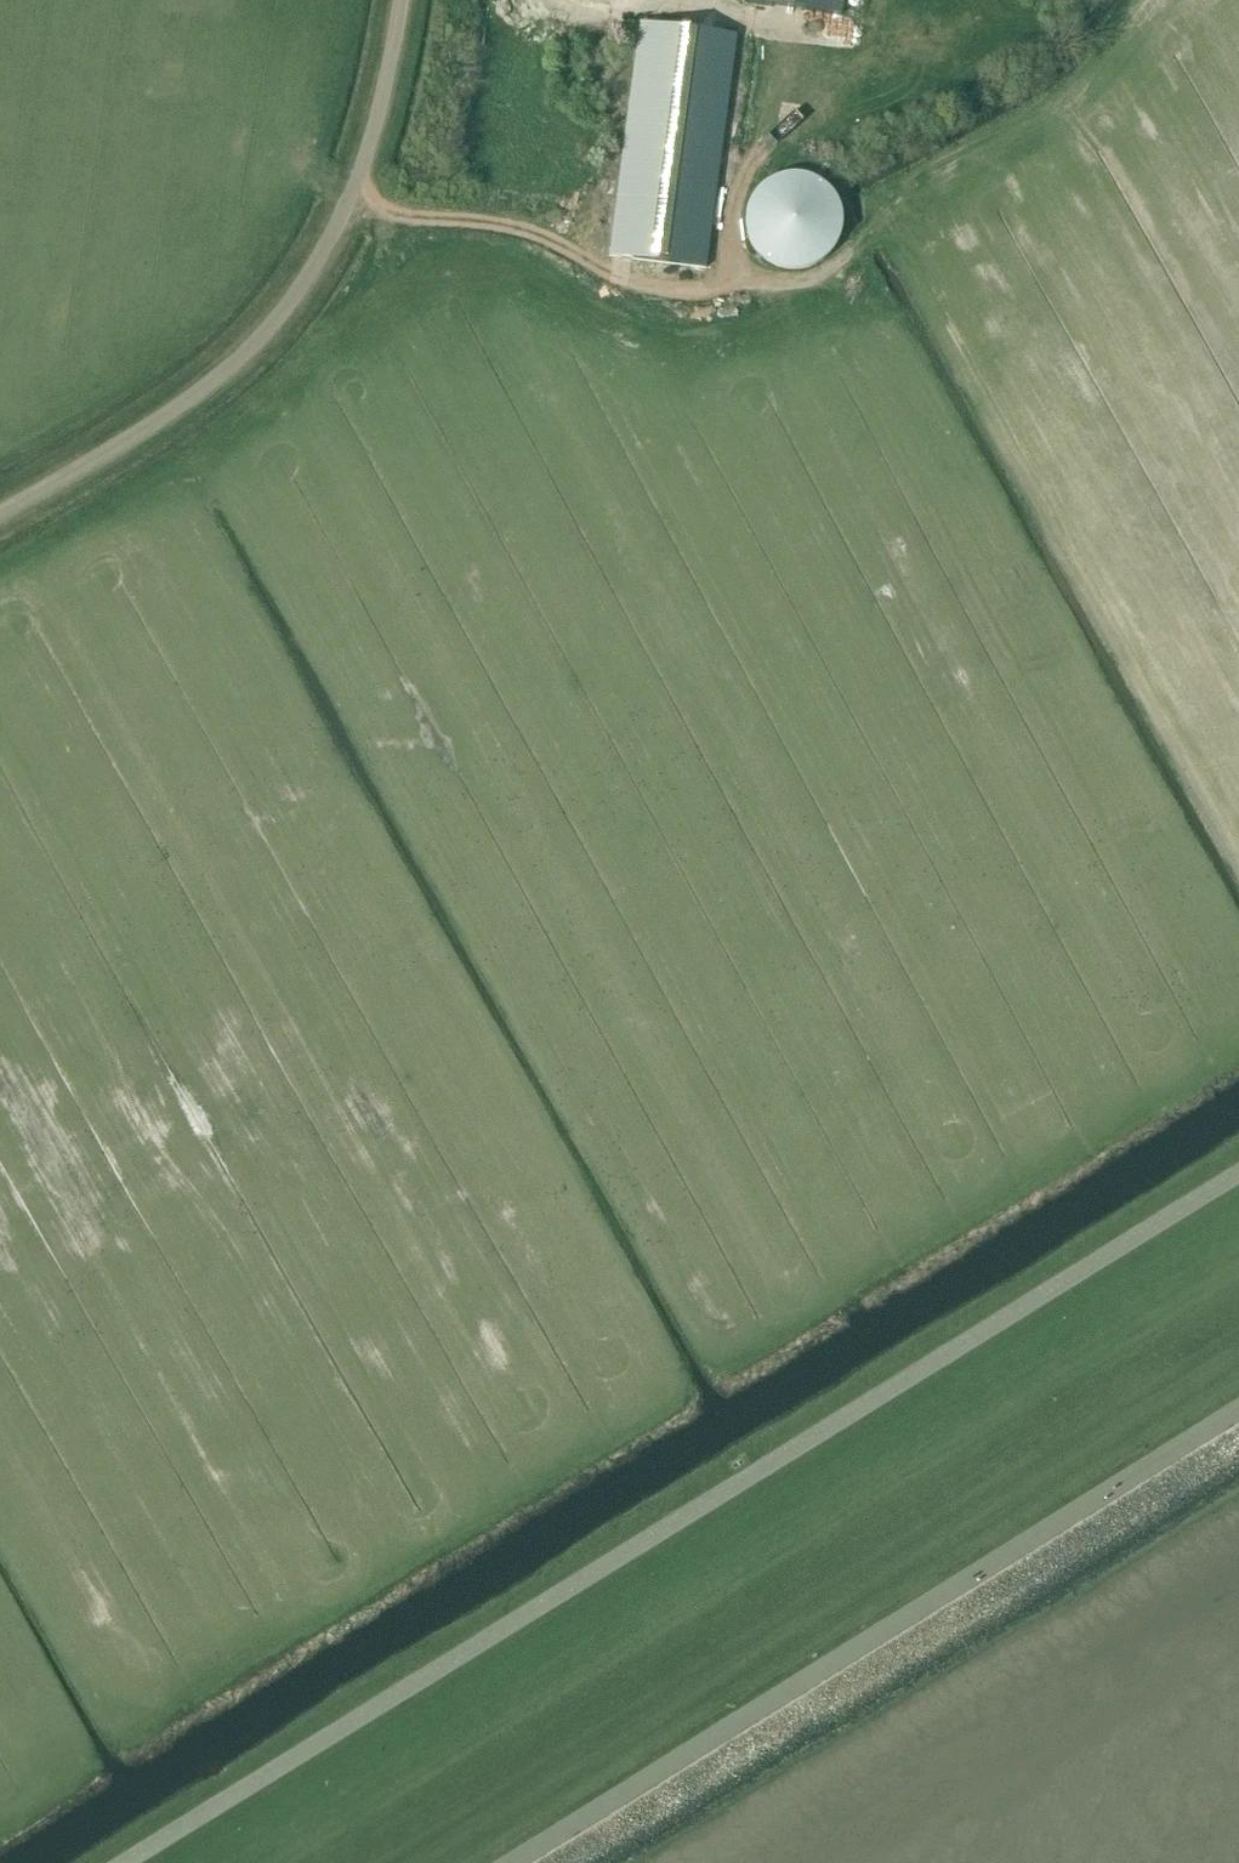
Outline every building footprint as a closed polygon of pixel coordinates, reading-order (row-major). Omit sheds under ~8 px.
[(743,2),(840,14),(842,0),(744,0),(743,2)] [(637,22),(614,198),(606,255),(708,268),(715,211),(739,35),(637,22)] [(825,273),(837,209),(767,196),(755,260),(825,273)]
